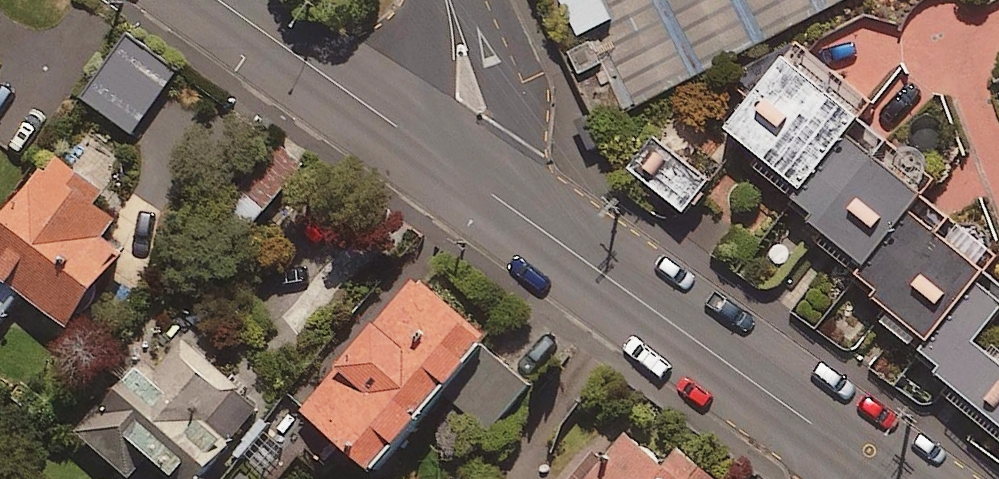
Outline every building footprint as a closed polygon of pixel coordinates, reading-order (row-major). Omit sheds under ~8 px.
[(576,38),(613,22),(604,0),(560,0),(576,38)] [(647,86),(826,0),(606,0),(647,86)] [(177,70),(131,36),(85,98),(132,132),(177,70)] [(797,194),(862,111),(785,50),(726,124),(761,152),(754,160),(797,194)] [(11,65),(0,57),(0,80),(11,65)] [(797,194),(790,203),(826,232),(816,245),(858,279),(928,191),(941,174),(862,111),(797,194)] [(702,140),(675,117),(632,166),(684,211),(713,178),(688,156),(702,140)] [(56,147),(0,221),(0,320),(23,289),(67,322),(124,246),(105,231),(128,201),(56,147)] [(989,264),(998,252),(998,247),(928,191),(858,279),(890,304),(877,320),(919,353),(989,264)] [(919,353),(953,380),(946,389),(998,431),(998,350),(981,336),(998,313),(998,272),(989,264),(919,353)] [(488,335),(415,274),(304,406),(376,468),(488,335)] [(182,330),(153,363),(142,354),(77,429),(130,476),(153,450),(187,478),(197,478),(264,402),(182,330)] [(318,437),(292,410),(248,452),(274,478),(318,437)] [(619,424),(576,478),(718,478),(675,446),(665,459),(619,424)]
